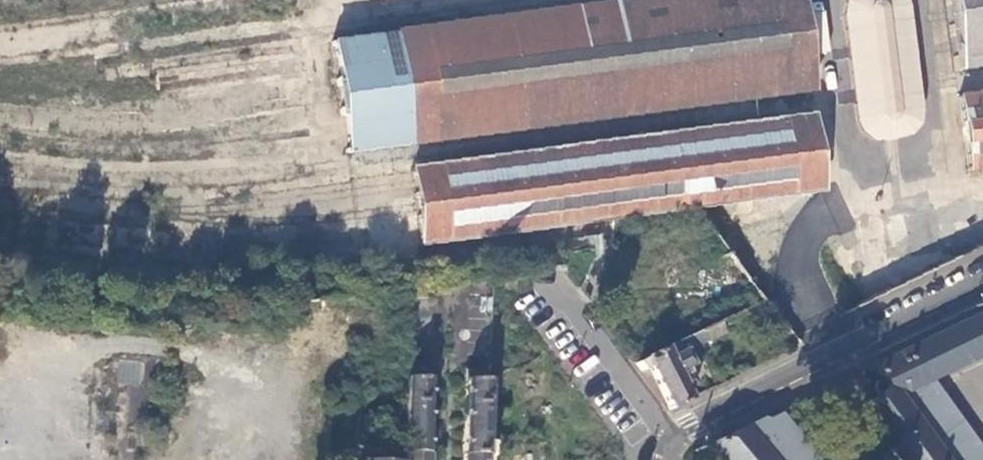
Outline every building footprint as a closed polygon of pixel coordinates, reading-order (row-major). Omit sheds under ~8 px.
[(815,89),(803,0),(660,0),(336,44),(351,152),(815,89)] [(847,15),(859,118),(867,132),(878,140),(895,141),(909,136),(916,134),(925,123),(926,106),(914,4),(912,0),(850,0),(847,15)] [(956,71),(982,67),(982,0),(949,0),(951,13),(952,45),(956,71)] [(972,169),(982,167),(982,90),(962,93),(972,169)] [(736,202),(824,190),(817,136),(814,112),(411,166),(412,184),(417,216),(421,243),(430,250),(424,267),(619,243),(617,219),(736,202)] [(982,354),(982,312),(874,366),(882,378),(877,380),(875,389),(880,395),(866,406),(864,410),(900,459),(965,459),(921,401),(927,396),(919,385),(931,380),(982,354)] [(723,334),(717,325),(702,332),(707,342),(723,334)] [(790,349),(798,345),(786,329),(779,334),(790,349)] [(707,342),(702,332),(638,363),(643,371),(649,368),(671,409),(695,396),(690,388),(694,385),(685,368),(688,365),(684,354),(707,342)] [(428,369),(403,368),(401,447),(400,459),(426,459),(428,369)] [(489,371),(467,370),(464,459),(486,459),(488,392),(489,371)] [(931,380),(919,385),(927,396),(921,401),(965,459),(982,459),(982,451),(931,380)] [(779,413),(715,444),(709,447),(720,459),(810,459),(815,456),(779,413)] [(401,447),(385,446),(384,459),(400,459),(401,447)]
